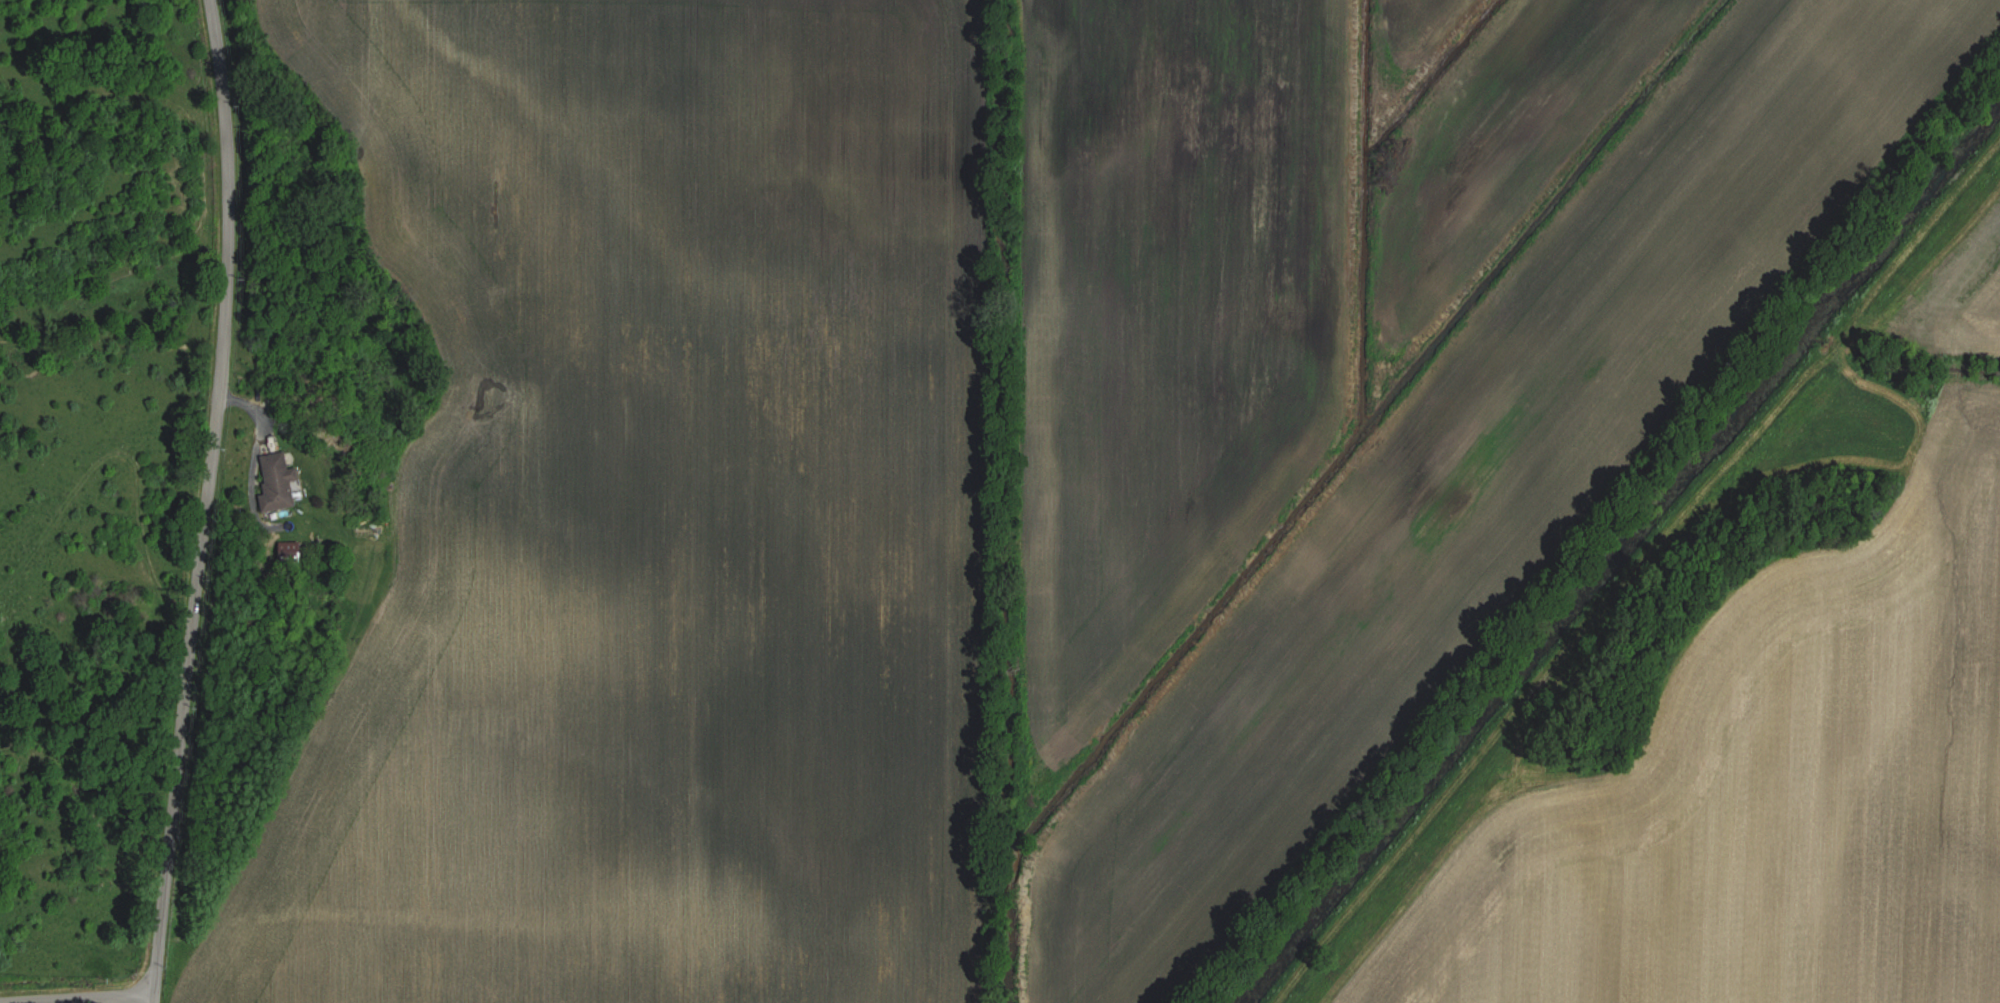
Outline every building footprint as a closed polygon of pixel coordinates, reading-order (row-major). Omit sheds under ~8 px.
[(266,513),(300,507),(295,481),(303,480),(301,468),(292,469),(289,452),(263,456),(270,494),(263,495),(266,513)] [(282,543),(282,563),(303,563),(303,542),(282,543)]
